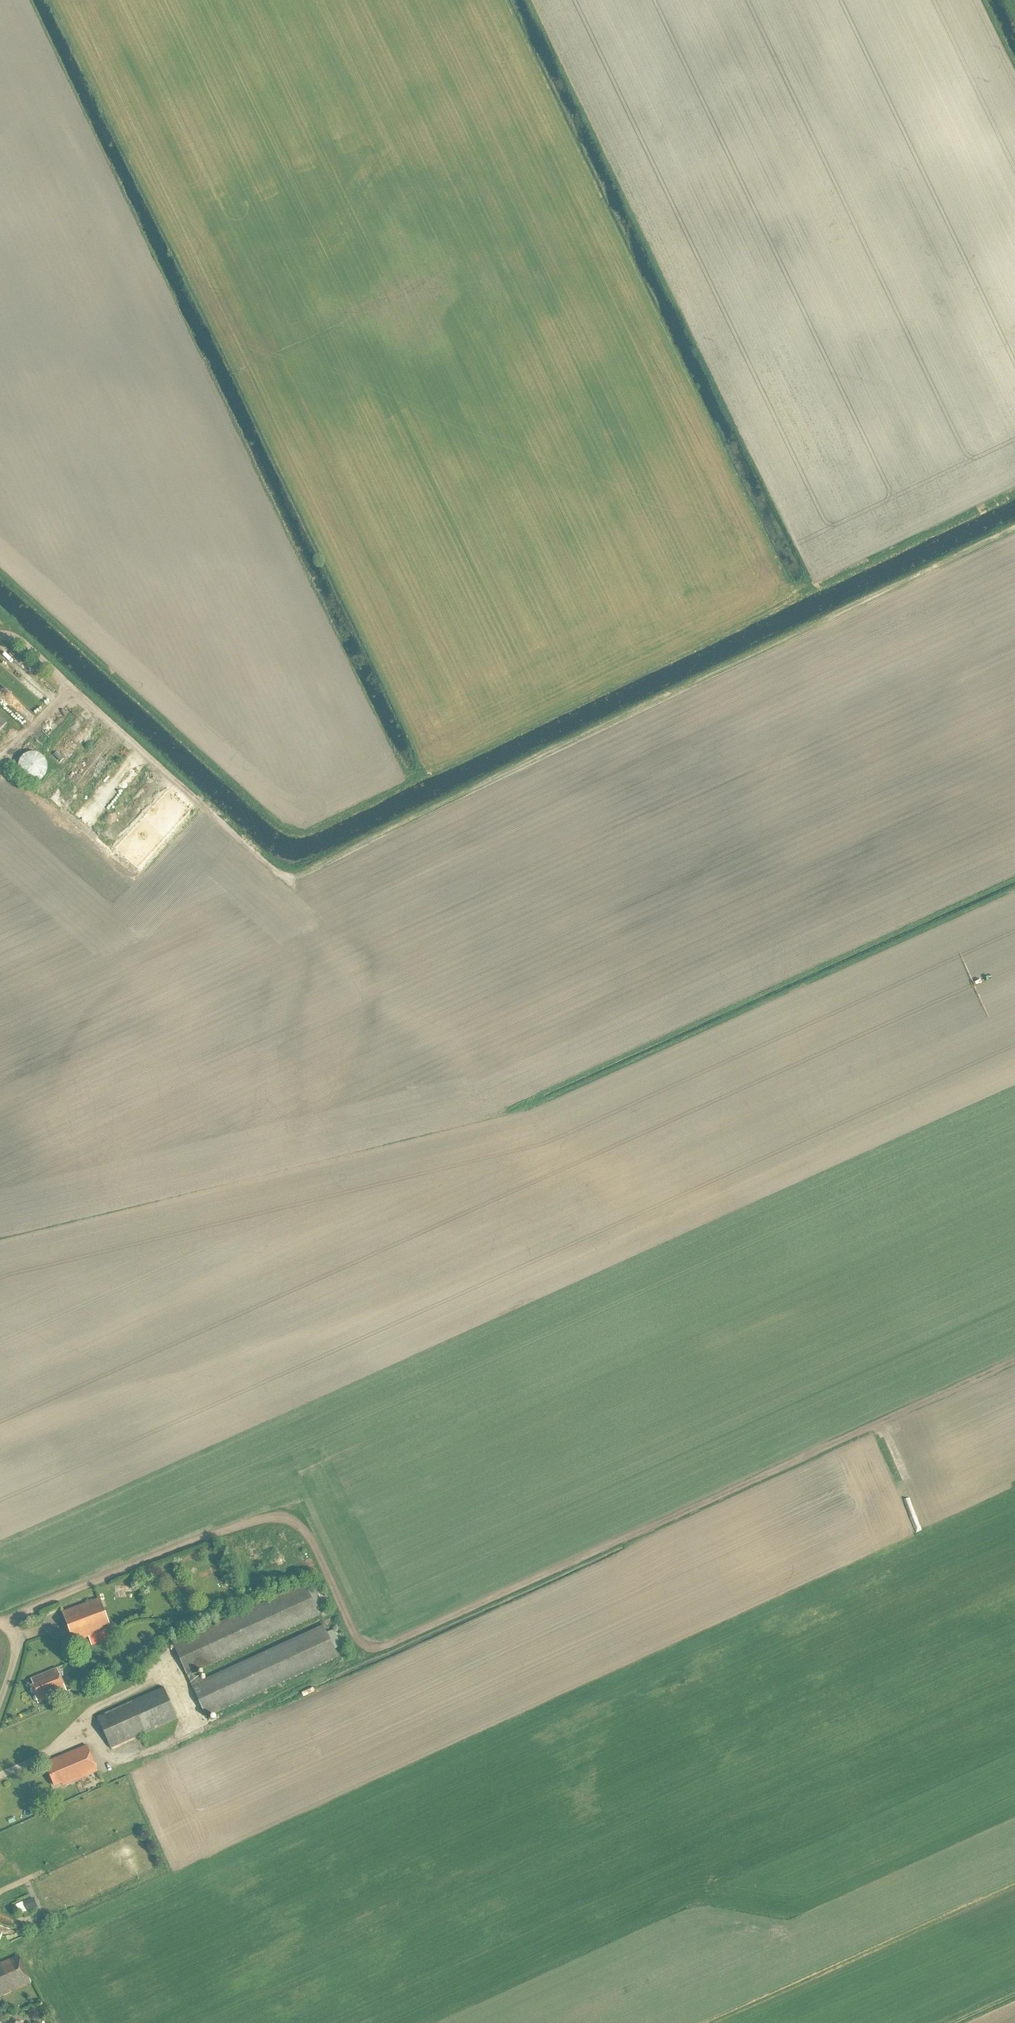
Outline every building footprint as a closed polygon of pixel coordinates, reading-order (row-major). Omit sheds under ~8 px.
[(26,755),(24,756),(22,758),(20,761),(19,763),(18,766),(18,769),(19,772),(20,774),(21,777),(23,779),(26,780),(28,781),(31,782),(34,782),(37,782),(39,781),(42,779),(44,777),(45,775),(46,773),(47,770),(47,767),(47,765),(46,762),(45,760),(43,758),(41,756),(39,755),(36,754),(34,753),(31,753),(28,754),(26,755)] [(305,1585),(173,1645),(206,1717),(338,1657),(324,1626),(198,1684),(194,1673),(319,1616),(305,1585)] [(114,1638),(100,1599),(62,1613),(74,1643),(89,1638),(92,1646),(114,1638)] [(34,1686),(31,1687),(38,1704),(67,1692),(57,1669),(31,1680),(34,1686)] [(164,1688),(97,1718),(111,1749),(177,1719),(164,1688)] [(87,1747),(45,1764),(55,1787),(62,1783),(63,1786),(97,1772),(87,1747)] [(38,1908),(34,1898),(23,1902),(27,1912),(38,1908)] [(31,1984),(19,1955),(0,1964),(0,1998),(31,1984)]
